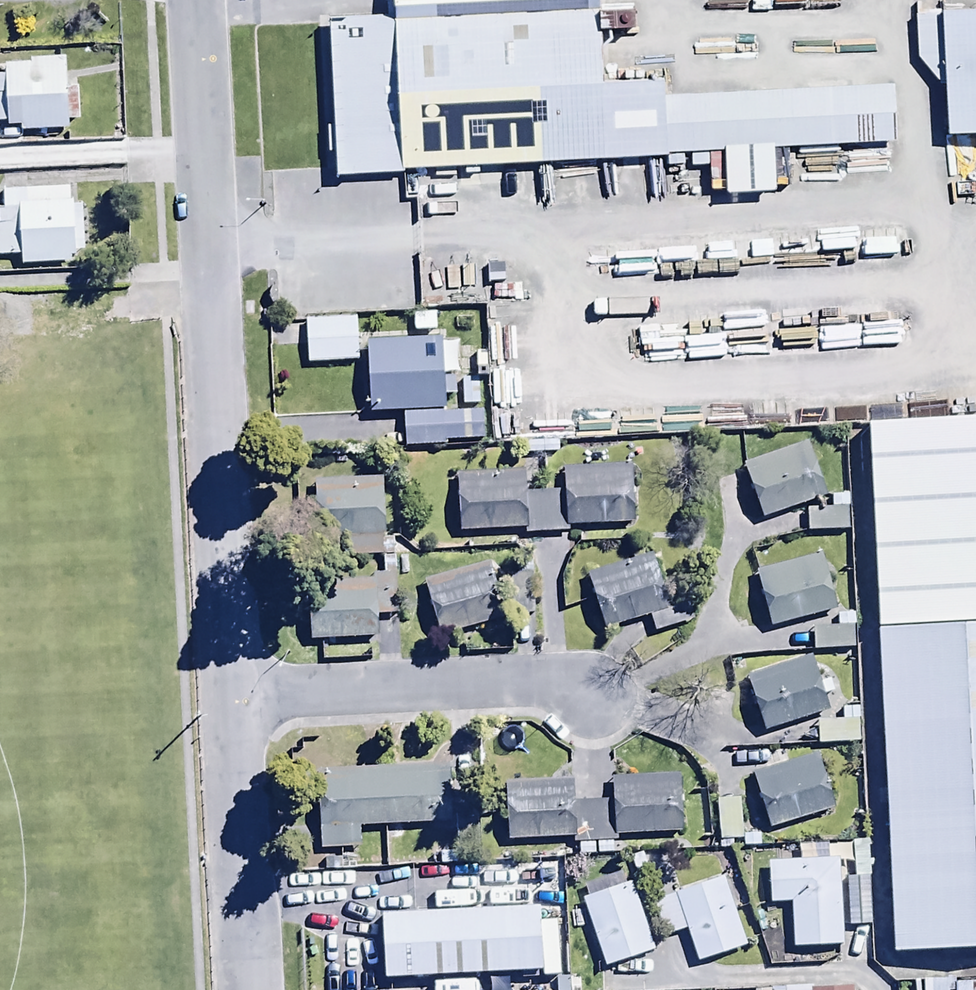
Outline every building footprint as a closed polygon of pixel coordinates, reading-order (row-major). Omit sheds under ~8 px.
[(395,29),(604,20),(603,0),(394,0),(395,29)] [(931,7),(937,140),(975,139),(975,5),(931,7)] [(613,20),(343,32),(349,171),(913,147),(910,88),(616,101),(613,20)] [(64,55),(28,57),(28,62),(3,63),(4,74),(0,74),(0,122),(6,122),(6,125),(19,124),(19,130),(66,127),(66,118),(80,118),(78,85),(66,85),(64,55)] [(2,188),(3,208),(0,208),(0,256),(19,256),(19,262),(69,261),(69,255),(73,254),(73,250),(81,250),(80,201),(68,201),(67,186),(2,188)] [(304,319),(306,365),(358,362),(356,317),(304,319)] [(404,413),(442,412),(442,396),(454,395),(454,376),(458,376),(457,343),(440,343),(440,338),(365,340),(368,414),(404,413)] [(442,412),(404,413),(405,448),(447,447),(447,441),(482,440),(481,411),(442,412)] [(824,497),(804,444),(742,467),(761,520),(824,497)] [(631,467),(561,468),(562,492),(524,493),(524,472),(456,473),(457,530),(523,529),(523,534),(568,533),(568,525),(632,524),(631,467)] [(381,479),(313,481),(315,558),(393,556),(392,536),(383,536),(381,479)] [(806,509),(807,533),(847,532),(847,495),(832,495),(832,508),(806,509)] [(818,553),(754,571),(770,628),(834,610),(818,553)] [(650,554),(587,575),(606,631),(648,617),(654,634),(694,621),(687,601),(668,607),(650,554)] [(488,562),(423,581),(438,633),(503,614),(488,562)] [(533,568),(509,569),(511,615),(534,614),(533,568)] [(306,583),(309,642),(377,639),(376,614),(398,613),(396,574),(373,575),(373,580),(306,583)] [(836,627),(811,628),(812,651),(853,649),(852,613),(835,613),(836,627)] [(902,950),(975,947),(975,625),(888,629),(902,950)] [(809,658),(746,677),(763,732),(826,713),(809,658)] [(841,720),(817,721),(818,746),(858,744),(856,709),(840,709),(841,720)] [(816,754),(751,775),(769,830),(834,809),(816,754)] [(447,767),(316,773),(319,851),(361,849),(360,828),(450,824),(447,767)] [(619,855),(618,836),(680,834),(678,775),(609,777),(610,800),(574,801),(573,780),(503,782),(504,840),(572,838),(572,843),(576,843),(577,856),(619,855)] [(852,877),(845,877),(846,925),(870,925),(869,841),(851,842),(852,877)] [(811,860),(767,860),(767,904),(789,904),(790,947),(842,947),(841,859),(832,859),(832,845),(811,845),(811,860)] [(339,859),(323,859),(323,869),(362,868),(362,854),(339,855),(339,859)] [(745,946),(722,876),(646,902),(659,939),(685,931),(696,963),(745,946)] [(631,881),(580,899),(604,969),(655,951),(631,881)] [(388,973),(546,965),(543,904),(385,912),(388,973)] [(546,989),(568,989),(568,975),(546,975),(546,989)] [(922,980),(922,989),(948,989),(948,980),(922,980)]
